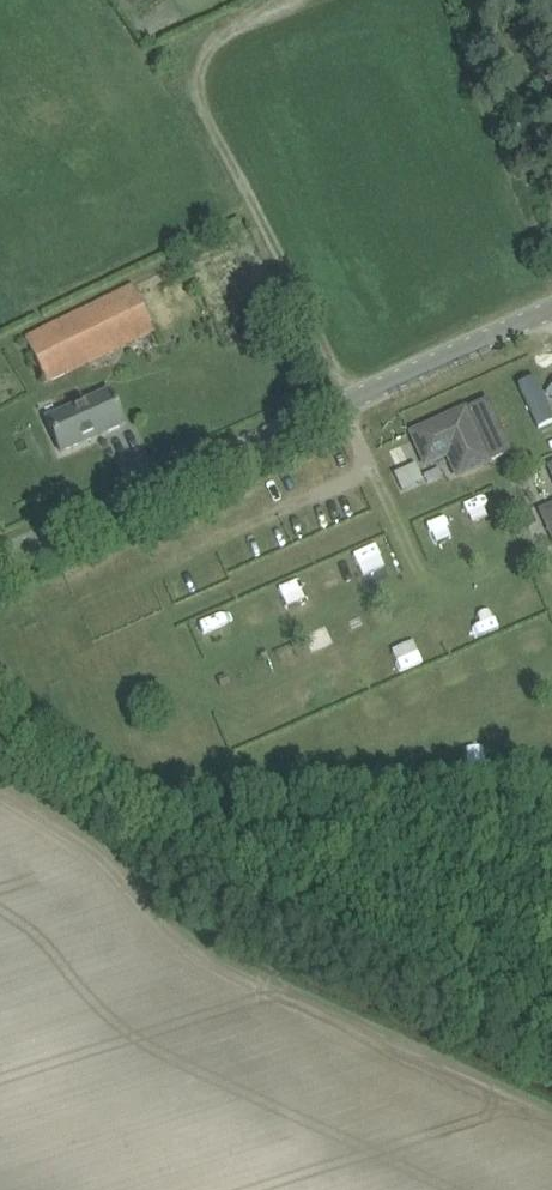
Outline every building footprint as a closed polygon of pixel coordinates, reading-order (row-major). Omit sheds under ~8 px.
[(47,383),(155,330),(134,287),(26,339),(47,383)] [(518,385),(538,429),(551,422),(551,414),(535,378),(518,385)] [(110,392),(47,420),(62,453),(125,425),(110,392)] [(463,411),(466,415),(415,438),(413,433),(412,434),(426,466),(448,456),(458,478),(489,463),(465,410),(463,411)] [(416,464),(395,474),(403,492),(424,482),(416,464)] [(470,526),(486,522),(481,502),(465,506),(470,526)] [(542,512),(551,534),(551,508),(542,512)] [(365,583),(388,573),(374,543),(352,552),(365,583)] [(316,570),(326,594),(350,585),(341,560),(316,570)] [(400,674),(425,663),(416,640),(390,651),(400,674)] [(483,665),(503,654),(497,643),(477,654),(483,665)]
